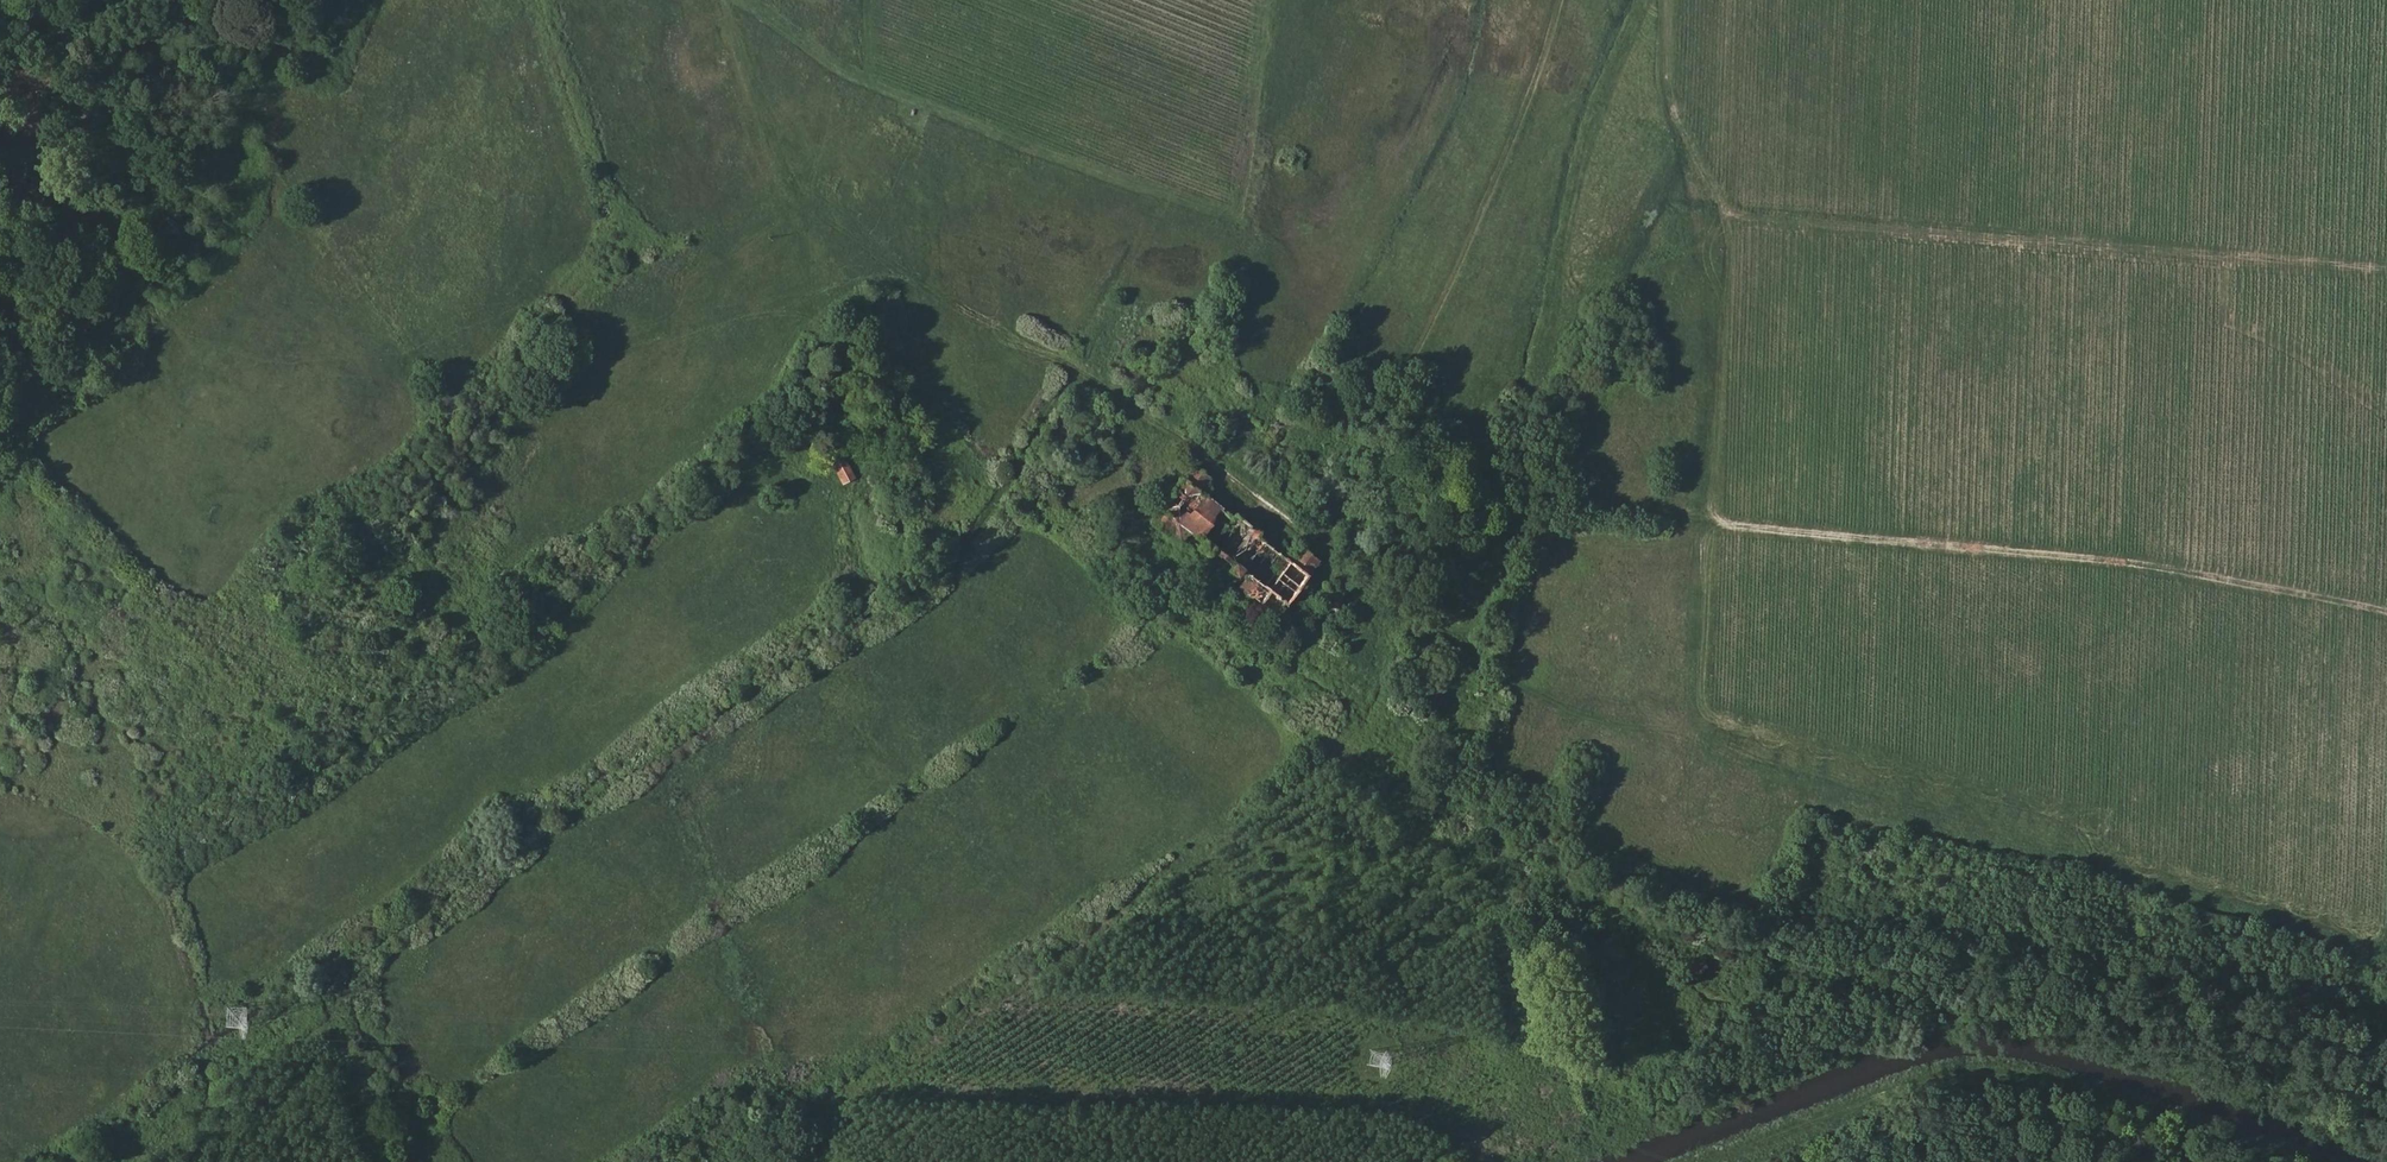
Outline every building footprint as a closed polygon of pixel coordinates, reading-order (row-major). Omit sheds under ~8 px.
[(845,460),(833,466),(842,484),(854,478),(845,460)] [(1211,478),(1193,464),(1159,507),(1161,510),(1152,523),(1153,524),(1169,536),(1170,534),(1183,543),(1190,533),(1203,542),(1199,550),(1209,557),(1213,551),(1215,553),(1228,563),(1233,567),(1229,572),(1239,580),(1244,573),(1249,576),(1240,588),(1259,603),(1258,605),(1276,618),(1286,605),(1288,606),(1321,561),(1302,547),(1298,552),(1293,548),(1286,557),(1261,536),(1263,532),(1236,512),(1233,516),(1207,496),(1212,488),(1206,485),(1211,478)] [(1310,491),(1297,508),(1310,517),(1322,500),(1310,491)]
